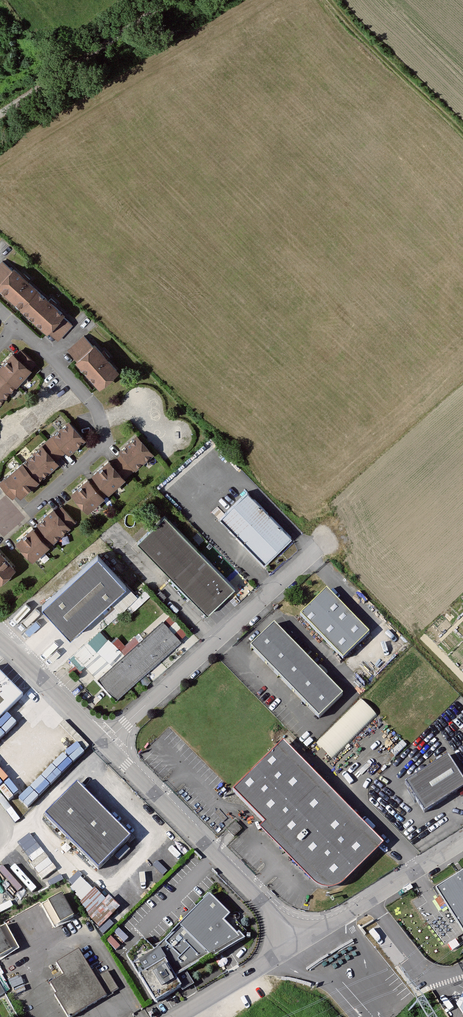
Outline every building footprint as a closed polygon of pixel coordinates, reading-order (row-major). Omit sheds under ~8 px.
[(12,268),(2,259),(0,261),(0,281),(12,268)] [(12,268),(0,281),(0,287),(22,307),(37,289),(13,267),(12,268)] [(62,312),(37,289),(22,307),(46,329),(61,313),(62,312)] [(71,322),(61,313),(46,329),(56,338),(71,322)] [(67,348),(76,359),(92,344),(83,334),(67,348)] [(94,343),(92,344),(76,359),(99,384),(116,369),(94,343)] [(0,365),(0,369),(15,382),(34,362),(20,349),(14,354),(12,352),(0,365)] [(0,369),(0,399),(15,382),(0,369)] [(68,421),(47,439),(59,453),(65,448),(68,451),(83,438),(68,421)] [(122,452),(116,457),(129,471),(151,452),(136,435),(120,449),(122,452)] [(59,453),(47,439),(21,462),(36,479),(56,461),(53,459),(59,453)] [(93,473),(95,475),(108,490),(129,471),(116,457),(110,462),(108,460),(93,473)] [(21,462),(0,481),(0,483),(11,496),(17,491),(20,493),(36,479),(21,462)] [(87,508),(108,490),(95,475),(89,481),(87,478),(72,491),(87,508)] [(291,537),(247,492),(220,518),(264,563),(291,537)] [(38,522),(40,524),(53,539),(73,520),(61,506),(55,511),(52,508),(38,522)] [(137,542),(207,614),(234,587),(165,515),(137,542)] [(32,557),(53,539),(40,524),(34,529),(32,527),(17,540),(32,557)] [(13,567),(0,553),(0,578),(13,567)] [(125,585),(97,554),(41,604),(69,635),(125,585)] [(301,615),(343,658),(369,633),(327,590),(301,615)] [(162,621),(100,676),(116,694),(177,639),(162,621)] [(343,694),(274,624),(250,647),(319,718),(343,694)] [(23,696),(0,673),(0,718),(23,696)] [(319,742),(335,758),(379,713),(363,697),(319,742)] [(5,721),(11,728),(19,722),(12,714),(5,721)] [(233,790),(249,806),(293,762),(277,746),(233,790)] [(405,782),(424,812),(462,787),(462,778),(447,754),(405,782)] [(342,812),(293,762),(249,806),(297,856),(342,812)] [(118,825),(77,783),(45,815),(86,857),(118,825)] [(373,843),(342,812),(297,856),(318,877),(319,878),(320,879),(321,879),(323,880),(324,880),(327,881),(330,881),(334,880),(337,879),(338,878),(373,843)] [(228,829),(234,836),(241,829),(235,823),(228,829)] [(98,869),(130,837),(118,825),(86,857),(98,869)] [(45,875),(57,866),(40,843),(28,852),(45,875)] [(435,888),(462,931),(462,871),(435,888)] [(337,879),(338,878),(334,880),(330,881),(327,881),(324,880),(323,880),(321,879),(320,879),(318,877),(319,878),(328,887),(337,879)] [(57,927),(80,917),(69,892),(46,902),(57,927)] [(126,956),(139,976),(164,960),(175,978),(210,957),(240,938),(236,935),(224,922),(230,916),(209,895),(197,908),(178,926),(154,950),(143,939),(126,956)] [(193,904),(178,926),(197,908),(193,904)] [(0,930),(0,951),(2,957),(18,950),(8,926),(0,930)] [(240,938),(210,957),(212,959),(242,940),(243,939),(238,933),(236,935),(240,938)] [(63,975),(49,983),(55,994),(53,995),(67,1016),(70,1016),(117,988),(106,971),(99,975),(95,968),(91,971),(78,949),(55,963),(63,975)] [(175,978),(164,960),(139,976),(155,1003),(180,987),(175,978)]
